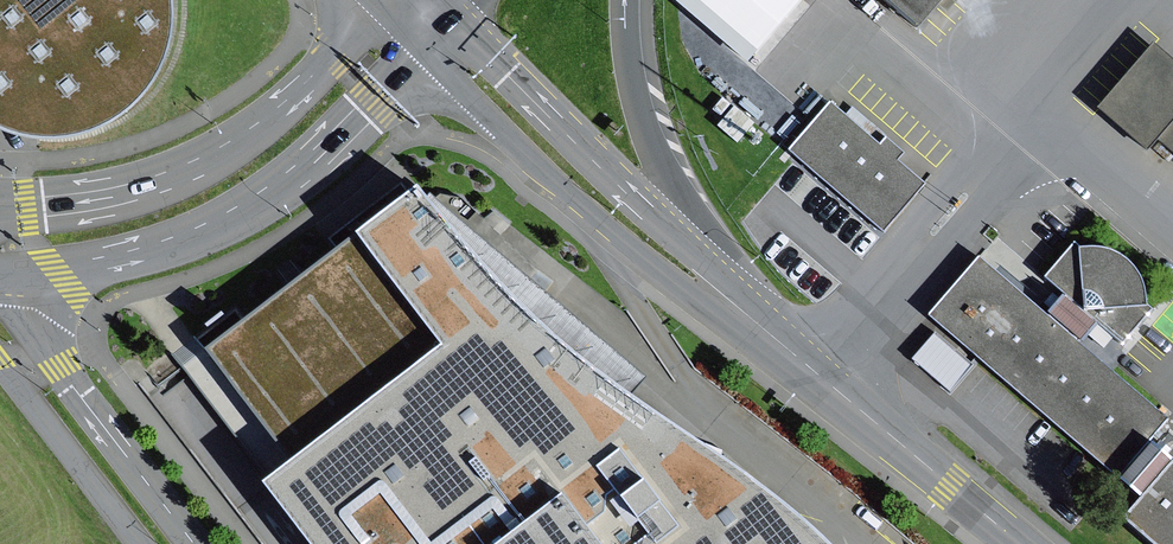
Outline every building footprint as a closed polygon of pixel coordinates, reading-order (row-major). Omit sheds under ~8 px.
[(10,146),(40,149),(61,147),(81,141),(101,131),(117,120),(127,110),(145,86),(157,54),(160,24),(157,0),(0,0),(0,142),(10,146)] [(914,31),(940,0),(878,0),(914,31)] [(1149,45),(1094,110),(1144,153),(1155,140),(1172,120),(1172,66),(1149,45)] [(877,146),(827,103),(786,152),(881,233),(922,185),(895,162),(902,154),(884,138),(877,146)] [(1155,140),(1172,156),(1172,120),(1155,140)] [(157,375),(290,543),(814,543),(766,499),(676,441),(625,406),(642,384),(407,191),(157,375)] [(926,317),(1138,498),(1117,523),(1142,543),(1172,543),(1172,469),(1145,445),(1165,421),(1078,346),(1096,325),(1119,345),(1149,311),(1144,307),(1139,282),(1125,264),(1103,252),(1077,249),(1072,245),(1043,279),(1062,296),(1044,317),(976,259),(926,317)] [(970,367),(932,335),(910,360),(949,393),(970,367)]
